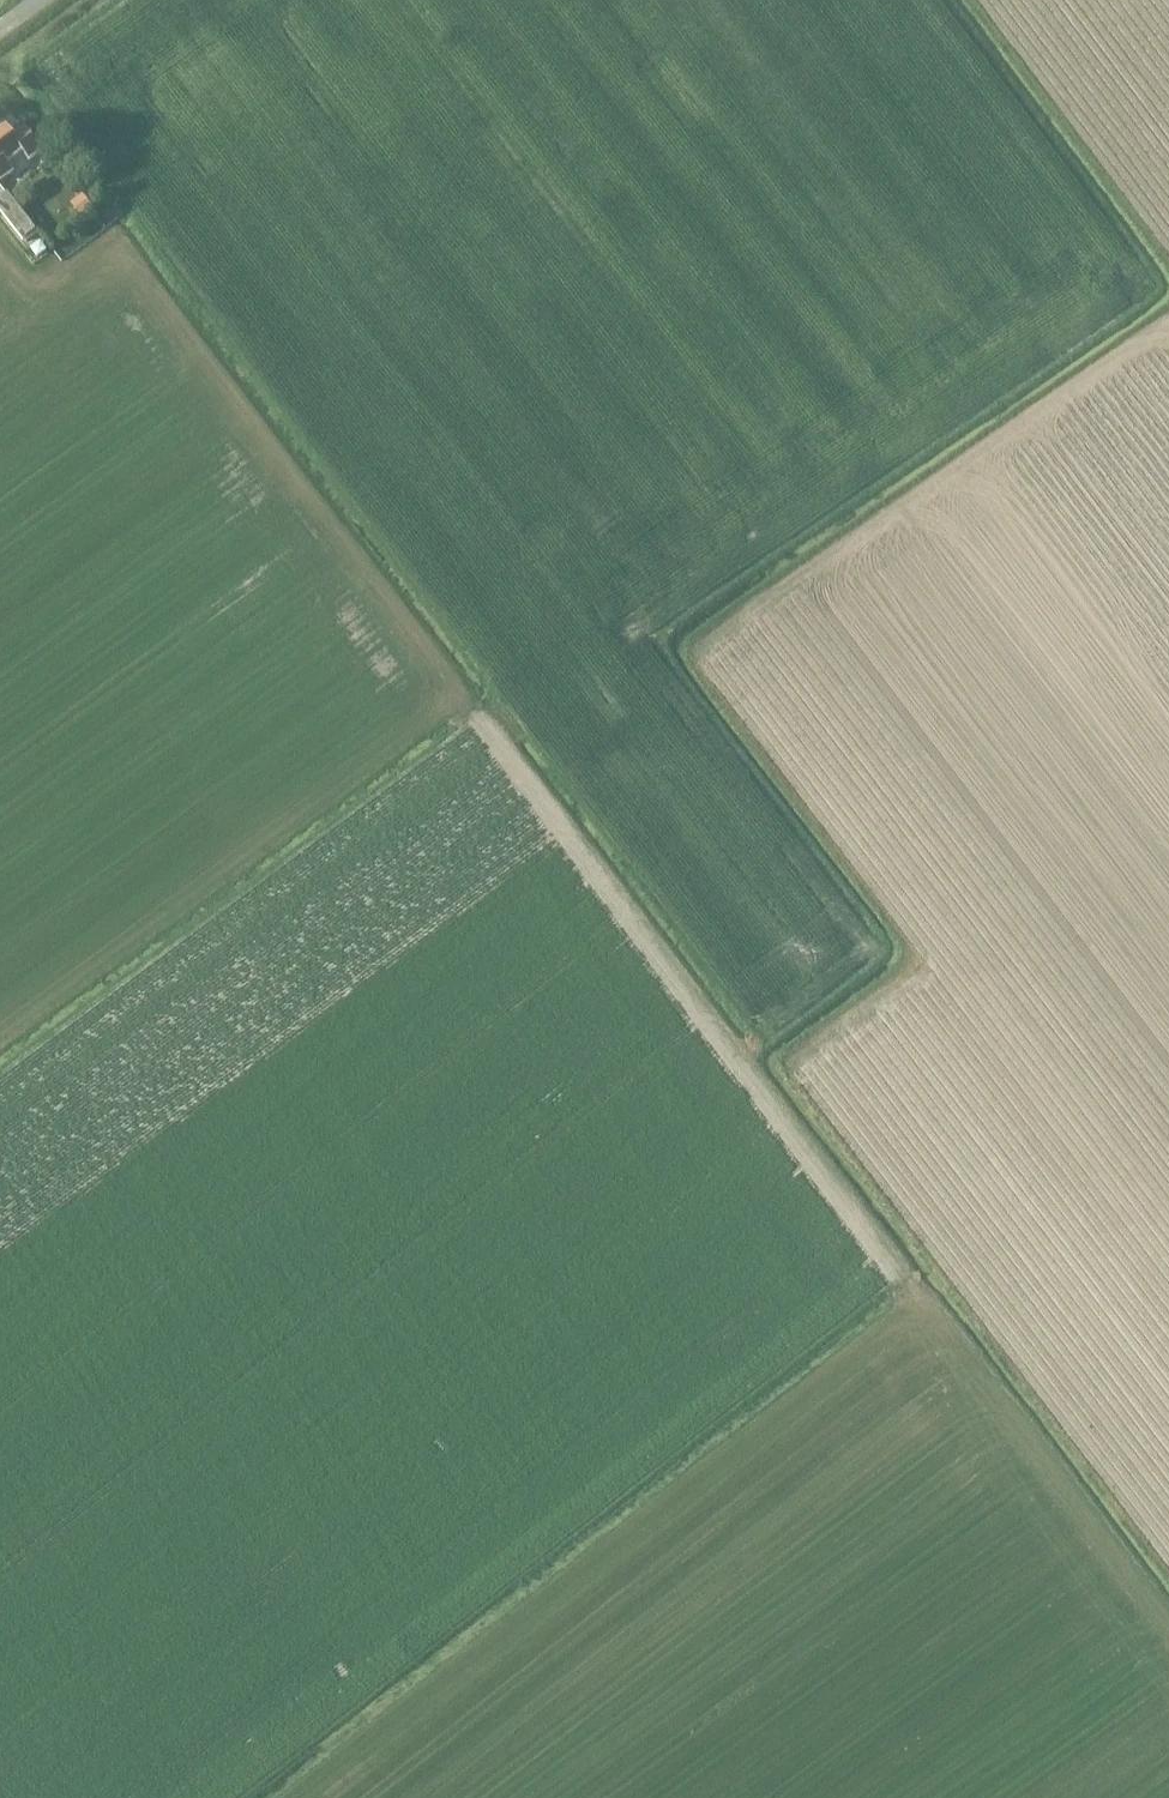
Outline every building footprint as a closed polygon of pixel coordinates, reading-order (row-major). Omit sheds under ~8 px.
[(27,161),(41,151),(24,126),(11,135),(4,124),(0,127),(0,181),(12,172),(5,163),(20,152),(27,161)] [(35,228),(5,191),(0,195),(0,213),(21,240),(35,228)] [(90,206),(81,195),(70,203),(79,215),(90,206)]
